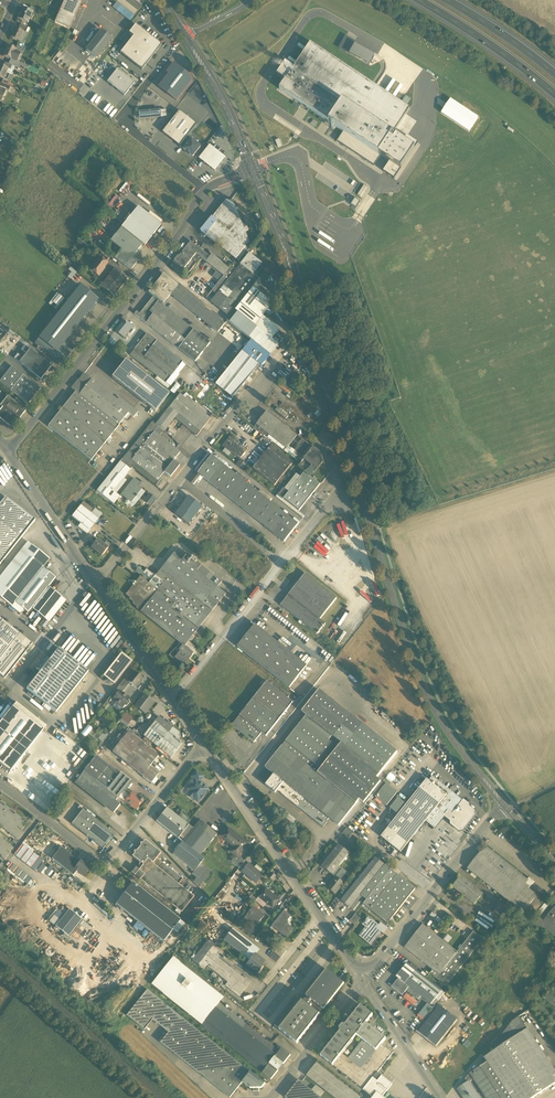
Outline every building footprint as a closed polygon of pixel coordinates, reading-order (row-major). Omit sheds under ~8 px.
[(65,0),(64,0),(54,24),(69,30),(81,3),(73,20),(59,14),(65,0)] [(75,0),(65,0),(59,14),(73,20),(81,3),(78,2),(75,0)] [(116,2),(112,8),(129,21),(133,16),(116,2)] [(18,19),(27,23),(32,13),(32,12),(29,11),(22,8),(18,19)] [(25,33),(27,28),(20,25),(18,29),(23,32),(25,33)] [(129,33),(133,36),(140,28),(135,25),(129,33)] [(19,41),(23,32),(18,29),(15,28),(11,38),(19,41)] [(161,45),(140,28),(133,36),(120,53),(142,70),(161,45)] [(101,31),(86,50),(96,58),(111,39),(101,31)] [(25,33),(23,32),(19,41),(24,43),(28,34),(25,33)] [(294,66),(286,79),(335,112),(342,101),(393,133),(397,129),(401,122),(410,109),(310,42),(294,66)] [(374,56),(354,45),(349,54),(369,65),(374,56)] [(11,60),(12,60),(15,51),(16,50),(7,46),(3,56),(11,60)] [(20,54),(15,51),(12,60),(17,62),(20,54)] [(276,73),(285,79),(286,79),(294,66),(285,60),(276,73)] [(169,75),(176,66),(174,63),(166,73),(169,75)] [(11,75),(15,67),(12,66),(10,70),(8,69),(6,73),(11,75)] [(190,76),(176,66),(169,75),(159,87),(176,101),(192,81),(190,76)] [(134,83),(117,69),(107,82),(124,96),(134,83)] [(285,79),(279,89),(328,122),(335,112),(286,79),(285,79)] [(402,101),(406,104),(410,99),(406,96),(402,101)] [(478,117),(450,99),(441,113),(469,131),(478,117)] [(389,162),(401,170),(415,149),(403,142),(393,135),(393,133),(342,101),(335,112),(328,122),(343,131),(380,156),(389,162)] [(160,110),(138,112),(139,119),(161,117),(160,110)] [(197,125),(180,111),(163,133),(180,146),(189,135),(197,125)] [(445,151),(401,122),(397,129),(441,158),(445,151)] [(374,166),(380,156),(343,131),(337,141),(374,166)] [(486,134),(480,143),(499,155),(505,146),(486,134)] [(189,135),(180,146),(184,149),(191,140),(193,138),(189,135)] [(407,136),(403,142),(415,149),(418,144),(407,136)] [(201,147),(191,140),(184,149),(193,157),(201,147)] [(226,158),(210,146),(200,159),(215,171),(226,158)] [(389,162),(383,172),(395,179),(401,170),(389,162)] [(358,195),(360,197),(367,187),(364,186),(358,195)] [(115,195),(108,204),(113,207),(119,198),(115,195)] [(355,198),(351,204),(356,208),(360,201),(355,198)] [(226,201),(212,218),(217,222),(246,246),(249,242),(233,201),(226,201)] [(141,244),(144,246),(161,225),(138,207),(121,228),(131,236),(141,244)] [(202,232),(206,235),(217,222),(212,218),(201,231),(202,232)] [(246,246),(217,222),(206,235),(236,259),(246,246)] [(110,241),(121,250),(131,236),(121,228),(115,236),(110,241)] [(141,244),(131,236),(121,250),(114,258),(129,270),(130,271),(131,270),(136,263),(137,262),(136,261),(134,260),(135,260),(132,258),(141,246),(143,248),(144,246),(141,244)] [(175,261),(184,269),(196,254),(206,262),(210,257),(191,241),(179,256),(178,255),(174,260),(175,261)] [(250,249),(246,246),(236,259),(239,262),(250,249)] [(252,251),(250,249),(239,262),(242,264),(249,255),(250,255),(252,251)] [(100,258),(106,263),(109,259),(101,253),(98,257),(100,258)] [(206,262),(224,276),(230,268),(212,254),(210,257),(206,262)] [(242,264),(241,265),(255,276),(258,272),(256,271),(261,264),(250,255),(249,255),(242,264)] [(94,273),(98,276),(104,269),(103,268),(107,264),(106,263),(100,258),(92,267),(96,270),(94,273)] [(257,277),(255,276),(241,265),(238,269),(217,295),(212,302),(228,315),(230,312),(233,308),(251,286),(257,277)] [(212,291),(217,295),(238,269),(236,267),(230,268),(224,276),(212,291)] [(101,286),(114,296),(128,279),(114,268),(101,286)] [(150,290),(155,294),(164,301),(165,302),(170,295),(177,286),(163,274),(150,290)] [(257,277),(251,286),(267,299),(270,294),(268,292),(269,291),(261,285),(259,279),(257,277)] [(65,342),(98,300),(80,286),(39,338),(56,352),(65,342)] [(204,307),(177,286),(170,295),(218,333),(225,324),(211,312),(204,307)] [(269,318),(269,315),(265,312),(272,303),(267,299),(251,286),(233,308),(272,339),(279,330),(267,321),(269,318)] [(55,293),(47,303),(56,310),(60,305),(58,304),(63,299),(55,293)] [(146,323),(178,349),(194,330),(161,304),(164,301),(155,294),(153,297),(140,314),(136,311),(134,314),(141,320),(146,323)] [(276,299),(270,294),(267,299),(272,303),(276,299)] [(279,309),(272,303),(265,312),(269,315),(279,309)] [(204,307),(211,312),(213,310),(206,304),(204,307)] [(272,339),(233,308),(230,312),(235,316),(230,323),(251,340),(270,355),(279,344),(272,339)] [(118,334),(125,326),(122,323),(115,332),(118,334)] [(125,326),(118,334),(124,339),(133,327),(127,323),(125,326)] [(210,343),(194,330),(178,349),(195,362),(210,343)] [(130,355),(166,383),(182,363),(182,362),(147,334),(130,355)] [(74,348),(65,342),(56,352),(39,338),(35,343),(38,346),(46,352),(61,364),(74,348)] [(259,365),(261,367),(270,355),(251,340),(242,352),(259,365)] [(44,355),(46,352),(38,346),(36,349),(44,355)] [(19,362),(28,369),(38,356),(29,349),(28,352),(21,360),(19,362)] [(259,365),(242,352),(216,384),(233,398),(259,365)] [(28,369),(32,373),(42,360),(38,356),(28,369)] [(51,366),(42,360),(32,373),(41,379),(51,366)] [(169,394),(125,360),(112,377),(155,412),(169,394)] [(182,363),(166,383),(170,387),(179,375),(178,374),(185,365),(182,363)] [(10,390),(22,375),(12,366),(0,381),(0,382),(10,390)] [(76,391),(79,394),(91,379),(84,374),(76,383),(71,388),(76,391)] [(40,389),(22,375),(10,390),(28,404),(40,389)] [(117,400),(91,379),(79,394),(119,425),(128,413),(134,418),(138,412),(119,398),(117,400)] [(173,394),(180,385),(175,382),(169,390),(173,394)] [(76,391),(62,409),(105,443),(119,426),(119,425),(79,394),(76,391)] [(180,394),(169,407),(178,414),(174,418),(175,418),(197,436),(211,419),(180,394)] [(11,429),(18,420),(25,411),(7,397),(0,406),(0,420),(11,429)] [(164,431),(175,418),(174,418),(178,414),(169,407),(156,424),(163,431),(164,431)] [(91,461),(105,443),(62,409),(48,426),(91,461)] [(256,425),(258,426),(269,435),(286,449),(297,436),(267,412),(256,425)] [(0,422),(12,431),(19,421),(18,420),(11,429),(0,420),(0,423),(0,422)] [(164,472),(168,468),(161,462),(163,460),(144,445),(154,432),(159,436),(163,431),(156,424),(152,422),(125,455),(157,481),(164,472)] [(267,438),(269,435),(258,426),(256,429),(267,438)] [(180,452),(159,436),(154,432),(144,445),(163,460),(161,462),(168,468),(173,461),(180,452)] [(237,455),(240,458),(247,450),(238,443),(237,443),(230,437),(223,446),(226,448),(232,453),(236,456),(237,455)] [(294,450),(302,457),(310,447),(302,440),(294,450)] [(253,469),(274,486),(293,463),(271,445),(253,469)] [(232,453),(226,448),(223,452),(229,457),(232,453)] [(305,473),(320,485),(327,476),(320,454),(313,448),(300,466),(300,469),(304,473),(305,473)] [(154,485),(157,481),(125,455),(122,459),(132,467),(154,485)] [(198,474),(208,482),(222,464),(212,456),(198,474)] [(120,462),(130,470),(132,467),(122,459),(120,462)] [(236,465),(240,468),(244,462),(241,459),(236,465)] [(179,466),(173,461),(168,468),(164,472),(170,477),(179,466)] [(120,462),(103,483),(113,492),(130,470),(120,462)] [(3,483),(13,477),(3,463),(0,465),(0,479),(3,483)] [(266,499),(222,464),(208,482),(252,516),(266,499)] [(284,499),(299,511),(320,485),(305,473),(304,473),(301,478),(289,492),(284,499)] [(296,474),(284,489),(289,492),(301,478),(296,474)] [(121,495),(127,499),(127,500),(129,497),(136,502),(143,494),(144,492),(141,490),(140,491),(136,488),(137,487),(139,484),(134,479),(121,495)] [(120,497),(113,492),(103,483),(97,491),(113,504),(120,497)] [(123,484),(116,493),(118,495),(125,486),(123,484)] [(283,500),(284,499),(289,492),(284,489),(283,488),(277,496),(283,500)] [(144,500),(150,505),(155,499),(149,495),(144,500)] [(35,520),(5,497),(0,504),(0,564),(35,520)] [(133,506),(136,502),(129,497),(127,500),(127,499),(125,501),(125,503),(127,505),(129,504),(131,506),(133,506)] [(202,507),(189,497),(175,514),(188,524),(202,507)] [(288,516),(266,499),(252,516),(274,534),(288,516)] [(80,506),(90,513),(93,509),(83,502),(80,506)] [(78,527),(87,534),(98,520),(91,514),(90,513),(80,506),(72,516),(80,523),(78,527)] [(95,509),(91,514),(98,520),(102,514),(95,509)] [(298,525),(288,516),(274,534),(284,542),(298,525)] [(102,556),(108,548),(104,545),(97,540),(92,547),(102,556)] [(20,614),(23,609),(15,603),(42,568),(49,559),(28,542),(0,577),(0,598),(20,614)] [(91,548),(102,556),(92,547),(91,548)] [(173,553),(159,571),(194,598),(208,581),(196,571),(201,565),(186,554),(182,560),(173,553)] [(221,582),(201,565),(196,571),(208,581),(217,587),(221,582)] [(56,578),(42,568),(15,603),(23,609),(28,613),(31,608),(49,587),(56,578)] [(143,576),(142,578),(149,583),(155,576),(153,574),(152,575),(147,571),(147,570),(146,569),(140,572),(141,572),(139,574),(143,576)] [(159,571),(155,576),(165,583),(159,591),(174,603),(170,608),(198,629),(225,594),(217,587),(208,581),(194,598),(159,571)] [(280,605),(317,634),(318,633),(319,633),(319,632),(325,624),(320,619),(337,599),(305,574),(280,605)] [(157,590),(149,583),(142,578),(140,576),(140,577),(135,582),(134,582),(134,584),(132,584),(132,586),(127,593),(126,594),(131,597),(130,599),(134,602),(133,603),(138,606),(137,608),(141,611),(157,590)] [(157,590),(159,591),(165,583),(155,576),(149,583),(157,590)] [(380,599),(372,586),(361,593),(369,606),(380,599)] [(66,600),(49,587),(31,608),(49,622),(66,600)] [(187,643),(198,629),(170,608),(174,603),(159,591),(157,590),(141,611),(140,612),(183,645),(184,647),(184,646),(187,643)] [(3,621),(0,624),(0,675),(5,679),(28,649),(32,644),(3,621)] [(238,647),(290,688),(307,666),(255,625),(238,647)] [(184,646),(191,652),(194,649),(187,643),(184,646)] [(175,658),(183,665),(193,653),(191,652),(184,646),(184,647),(183,645),(179,650),(181,651),(175,658)] [(41,701),(44,703),(51,709),(56,713),(88,672),(59,649),(50,660),(45,657),(36,669),(40,672),(26,689),(29,691),(34,695),(36,697),(41,701)] [(103,676),(107,679),(111,682),(114,685),(132,661),(121,653),(103,676)] [(130,683),(136,688),(143,679),(134,672),(127,681),(130,683)] [(121,689),(124,691),(130,683),(127,681),(125,679),(118,687),(121,689)] [(267,682),(253,698),(280,719),(293,703),(267,682)] [(122,707),(123,708),(124,706),(126,707),(130,702),(128,701),(130,699),(122,693),(124,691),(121,689),(117,694),(113,699),(116,702),(122,707)] [(303,720),(328,740),(332,736),(349,714),(319,690),(302,712),(306,716),(303,720)] [(145,713),(145,714),(154,702),(145,694),(135,706),(140,710),(140,709),(145,713)] [(266,737),(280,719),(253,698),(232,725),(254,743),(262,733),(266,737)] [(13,707),(0,722),(0,765),(10,773),(43,731),(46,726),(16,702),(13,707)] [(116,702),(112,707),(119,711),(122,707),(116,702)] [(49,712),(51,709),(44,703),(42,706),(49,712)] [(133,719),(126,713),(121,719),(128,725),(133,719)] [(349,714),(332,736),(341,743),(380,774),(397,753),(349,714)] [(143,736),(145,738),(143,740),(148,744),(150,742),(156,746),(159,743),(157,741),(161,736),(163,738),(167,732),(168,733),(172,728),(158,717),(143,736)] [(128,725),(121,719),(119,721),(127,727),(128,725)] [(282,746),(317,773),(338,748),(328,740),(303,720),(282,746)] [(180,734),(172,728),(168,733),(178,740),(180,738),(177,736),(180,734)] [(92,729),(88,734),(96,741),(98,739),(100,736),(92,729)] [(112,752),(142,776),(149,767),(150,767),(158,756),(128,732),(112,752)] [(156,746),(171,758),(182,744),(178,740),(168,733),(167,732),(163,738),(161,736),(157,741),(159,743),(156,746)] [(100,736),(98,739),(102,742),(108,735),(104,735),(102,734),(100,736)] [(338,748),(341,743),(332,736),(328,740),(338,748)] [(341,743),(338,748),(317,773),(356,804),(359,800),(365,805),(373,795),(382,783),(376,779),(380,774),(341,743)] [(339,826),(356,804),(317,773),(282,746),(265,767),(274,774),(329,818),(339,826)] [(96,756),(93,759),(106,769),(117,777),(119,774),(96,756)] [(106,769),(93,759),(83,772),(96,782),(107,790),(117,799),(123,791),(131,781),(120,773),(119,774),(117,777),(106,769)] [(142,776),(151,783),(155,778),(158,774),(150,767),(149,767),(142,776)] [(195,780),(198,783),(199,783),(203,777),(196,771),(191,777),(195,780)] [(75,782),(114,813),(120,805),(115,801),(117,799),(107,790),(96,782),(84,772),(75,782)] [(326,821),(329,818),(274,774),(265,785),(275,793),(277,791),(323,827),(327,822),(326,821)] [(432,777),(429,781),(447,795),(426,821),(434,828),(445,815),(443,813),(446,809),(452,814),(463,801),(432,777)] [(401,853),(426,821),(447,795),(429,781),(427,779),(381,837),(401,853),(401,852),(401,853)] [(192,799),(197,803),(200,799),(200,800),(203,796),(208,790),(206,789),(206,788),(203,785),(202,786),(199,783),(198,783),(195,780),(193,782),(192,781),(189,784),(190,785),(187,789),(190,792),(187,795),(192,799)] [(373,795),(375,797),(386,784),(383,782),(382,783),(373,795)] [(375,797),(387,806),(397,793),(386,784),(375,797)] [(117,799),(124,804),(126,801),(130,796),(123,791),(117,799)] [(133,804),(138,808),(141,803),(142,803),(143,802),(143,799),(141,798),(140,798),(138,797),(137,797),(133,793),(132,793),(130,796),(126,801),(132,806),(133,804)] [(468,805),(463,801),(452,814),(446,809),(443,813),(445,815),(451,821),(452,824),(460,830),(463,830),(474,816),(474,812),(469,807),(468,805)] [(156,821),(182,842),(193,829),(166,808),(156,821)] [(71,824),(103,849),(115,834),(83,809),(71,824)] [(356,815),(349,825),(360,833),(361,830),(354,825),(359,817),(356,815)] [(200,820),(193,829),(182,842),(200,856),(217,834),(200,820)] [(235,857),(237,858),(239,856),(248,844),(243,840),(240,838),(240,837),(228,828),(220,837),(221,838),(222,836),(234,845),(237,847),(232,854),(235,857)] [(229,852),(232,854),(237,847),(234,845),(222,836),(221,838),(233,847),(229,852)] [(4,860),(8,855),(5,853),(7,851),(9,853),(13,849),(10,846),(9,847),(7,845),(8,845),(0,838),(0,855),(2,856),(1,857),(4,860)] [(182,879),(156,859),(159,855),(159,852),(146,842),(143,842),(133,855),(133,858),(140,863),(143,865),(140,868),(139,870),(134,875),(181,913),(194,897),(178,884),(182,879)] [(203,859),(200,856),(182,842),(173,854),(194,871),(192,874),(196,877),(202,882),(211,871),(200,863),(203,859)] [(45,862),(22,844),(14,854),(36,872),(37,871),(43,875),(48,869),(43,864),(45,862)] [(321,866),(332,875),(338,868),(339,866),(349,853),(339,845),(321,866)] [(467,869),(510,903),(524,886),(528,880),(527,880),(485,846),(467,869)] [(52,859),(73,876),(77,871),(75,869),(79,863),(61,848),(52,859)] [(231,862),(239,868),(245,861),(239,856),(237,858),(235,857),(231,862)] [(350,908),(362,893),(384,865),(375,858),(341,901),(350,908)] [(77,871),(83,876),(85,875),(90,868),(90,867),(82,861),(81,861),(79,863),(75,869),(77,871)] [(29,876),(11,863),(7,868),(24,882),(29,876)] [(242,872),(248,876),(254,868),(249,863),(242,872)] [(365,896),(368,898),(390,870),(384,865),(362,893),(365,896)] [(341,870),(336,877),(340,880),(347,872),(340,867),(339,866),(338,868),(341,870)] [(247,877),(256,884),(263,875),(259,872),(259,873),(254,869),(255,868),(254,868),(248,876),(247,877)] [(341,870),(338,868),(332,875),(335,877),(336,877),(341,870)] [(363,904),(367,908),(373,901),(375,903),(398,875),(391,869),(390,870),(368,898),(366,900),(363,904)] [(415,889),(398,875),(375,903),(373,901),(367,908),(370,910),(388,924),(395,915),(415,889)] [(198,887),(202,882),(196,877),(193,882),(198,887)] [(344,884),(340,880),(336,877),(335,877),(327,887),(335,894),(344,884)] [(452,888),(465,898),(474,887),(461,877),(452,888)] [(528,880),(524,886),(528,889),(534,882),(529,878),(527,880),(528,880)] [(123,910),(163,942),(173,929),(178,933),(185,924),(180,920),(137,886),(133,883),(115,904),(120,908),(121,909),(123,910)] [(544,902),(528,889),(524,886),(510,903),(532,920),(535,916),(546,903),(544,902)] [(465,898),(474,905),(483,894),(474,887),(465,898)] [(267,904),(273,908),(279,901),(272,896),(273,895),(266,889),(259,898),(267,904)] [(365,896),(362,893),(350,908),(354,911),(364,898),(365,896)] [(267,904),(259,898),(259,897),(257,899),(255,902),(263,908),(267,904)] [(546,903),(535,916),(539,919),(549,905),(544,902),(546,903)] [(361,907),(368,913),(370,910),(367,908),(363,904),(361,907)] [(256,923),(258,924),(263,917),(257,912),(258,911),(253,907),(247,915),(256,923)] [(64,915),(60,921),(55,927),(68,937),(82,920),(69,909),(64,915)] [(554,937),(554,909),(548,917),(547,916),(544,919),(545,920),(542,924),(541,926),(543,928),(554,937)] [(58,910),(54,916),(60,921),(64,915),(58,910)] [(279,932),(286,937),(292,930),(283,923),(289,915),(284,911),(272,926),(277,930),(278,929),(280,931),(279,932)] [(256,923),(247,915),(242,921),(251,928),(256,923)] [(291,916),(289,915),(283,923),(292,930),(293,929),(285,923),(291,916)] [(350,921),(355,925),(360,919),(355,915),(350,921)] [(53,925),(55,927),(60,921),(58,919),(54,916),(49,922),(53,925)] [(368,924),(371,920),(368,918),(362,925),(366,928),(363,931),(366,933),(371,927),(368,925),(367,926),(368,926),(367,928),(366,927),(368,924)] [(359,936),(371,945),(377,937),(376,937),(378,935),(379,935),(381,932),(377,928),(379,925),(372,920),(371,920),(368,924),(366,927),(367,928),(368,926),(367,926),(368,925),(371,927),(366,933),(363,931),(359,936)] [(533,925),(541,931),(543,928),(541,926),(542,924),(537,920),(533,925)] [(381,932),(383,934),(388,928),(381,923),(379,925),(377,928),(381,932)] [(404,948),(435,972),(436,973),(439,975),(457,953),(457,952),(422,925),(404,948)] [(224,940),(238,950),(246,940),(233,929),(224,940)] [(439,975),(436,973),(434,977),(446,986),(483,939),(473,932),(457,952),(457,953),(439,975)] [(268,938),(265,941),(272,947),(275,943),(268,938)] [(208,943),(216,949),(218,946),(210,940),(208,943)] [(259,950),(246,940),(238,950),(247,958),(250,960),(255,954),(259,950)] [(204,969),(209,963),(216,954),(218,951),(216,949),(208,943),(207,943),(194,960),(204,969)] [(281,946),(276,953),(281,957),(287,950),(281,946)] [(277,963),(281,957),(276,953),(273,951),(269,955),(270,957),(277,963)] [(251,982),(216,954),(209,963),(213,966),(211,968),(229,982),(226,986),(239,997),(251,982)] [(256,970),(259,973),(264,967),(263,966),(266,962),(255,954),(250,960),(247,965),(255,971),(256,970)] [(189,1014),(219,1038),(233,1021),(241,1028),(245,1023),(237,1017),(232,1013),(219,1003),(224,997),(173,957),(151,984),(189,1014)] [(403,968),(411,975),(415,970),(407,963),(403,968)] [(396,977),(398,979),(405,984),(411,975),(403,968),(396,977)] [(306,996),(308,997),(323,1009),(323,1010),(344,984),(326,970),(306,996)] [(411,975),(405,984),(421,997),(431,1005),(436,999),(442,991),(426,978),(421,974),(415,970),(411,975)] [(402,996),(406,991),(402,987),(405,984),(398,979),(391,987),(402,996)] [(418,1000),(421,997),(405,984),(402,987),(406,991),(418,1000)] [(161,1043),(178,1057),(199,1031),(147,990),(127,1016),(144,1030),(152,1020),(169,1033),(161,1043)] [(436,999),(438,1001),(444,993),(442,991),(436,999)] [(275,1026),(279,1029),(302,1001),(297,997),(275,1026)] [(304,998),(302,1001),(319,1014),(323,1009),(308,997),(307,999),(305,998),(305,999),(304,998)] [(319,1014),(302,1001),(279,1029),(293,1040),(297,1044),(320,1015),(319,1014)] [(432,1008),(427,1003),(419,1014),(424,1019),(432,1008)] [(540,1003),(535,1006),(541,1016),(547,1012),(540,1003)] [(320,1056),(332,1066),(356,1036),(376,1051),(382,1044),(386,1039),(366,1023),(373,1015),(360,1005),(344,1025),(342,1025),(339,1029),(340,1031),(320,1056)] [(418,1032),(436,1046),(457,1020),(439,1006),(426,1022),(418,1032)] [(491,1049),(493,1051),(527,1029),(519,1017),(512,1021),(491,1049)] [(416,1030),(418,1032),(426,1022),(423,1020),(416,1030)] [(280,1051),(245,1023),(241,1028),(233,1021),(219,1038),(262,1073),(275,1057),(276,1057),(276,1056),(280,1051)] [(480,1067),(498,1094),(493,1097),(532,1097),(554,1083),(554,1071),(527,1029),(493,1051),(484,1058),(487,1062),(480,1067)] [(230,1097),(242,1082),(251,1072),(199,1031),(178,1057),(230,1097)] [(364,1090),(373,1097),(377,1092),(382,1096),(392,1084),(382,1076),(378,1073),(393,1053),(382,1044),(376,1051),(356,1036),(332,1066),(364,1091),(364,1090)] [(282,1048),(280,1051),(276,1056),(276,1057),(275,1057),(262,1073),(271,1080),(291,1055),(282,1048)] [(334,1097),(359,1097),(360,1097),(317,1062),(306,1076),(334,1097)] [(493,1097),(498,1094),(480,1067),(470,1074),(474,1079),(486,1097),(493,1097)] [(265,1084),(251,1072),(242,1082),(251,1089),(253,1089),(253,1091),(259,1091),(259,1089),(262,1089),(265,1084)] [(468,1082),(469,1083),(474,1079),(470,1074),(465,1079),(467,1082),(468,1082)] [(299,1080),(285,1097),(286,1097),(321,1097),(299,1080)] [(478,1097),(477,1096),(478,1096),(469,1083),(468,1082),(467,1082),(463,1085),(463,1086),(462,1087),(461,1086),(457,1089),(463,1097),(479,1097),(478,1097)]
